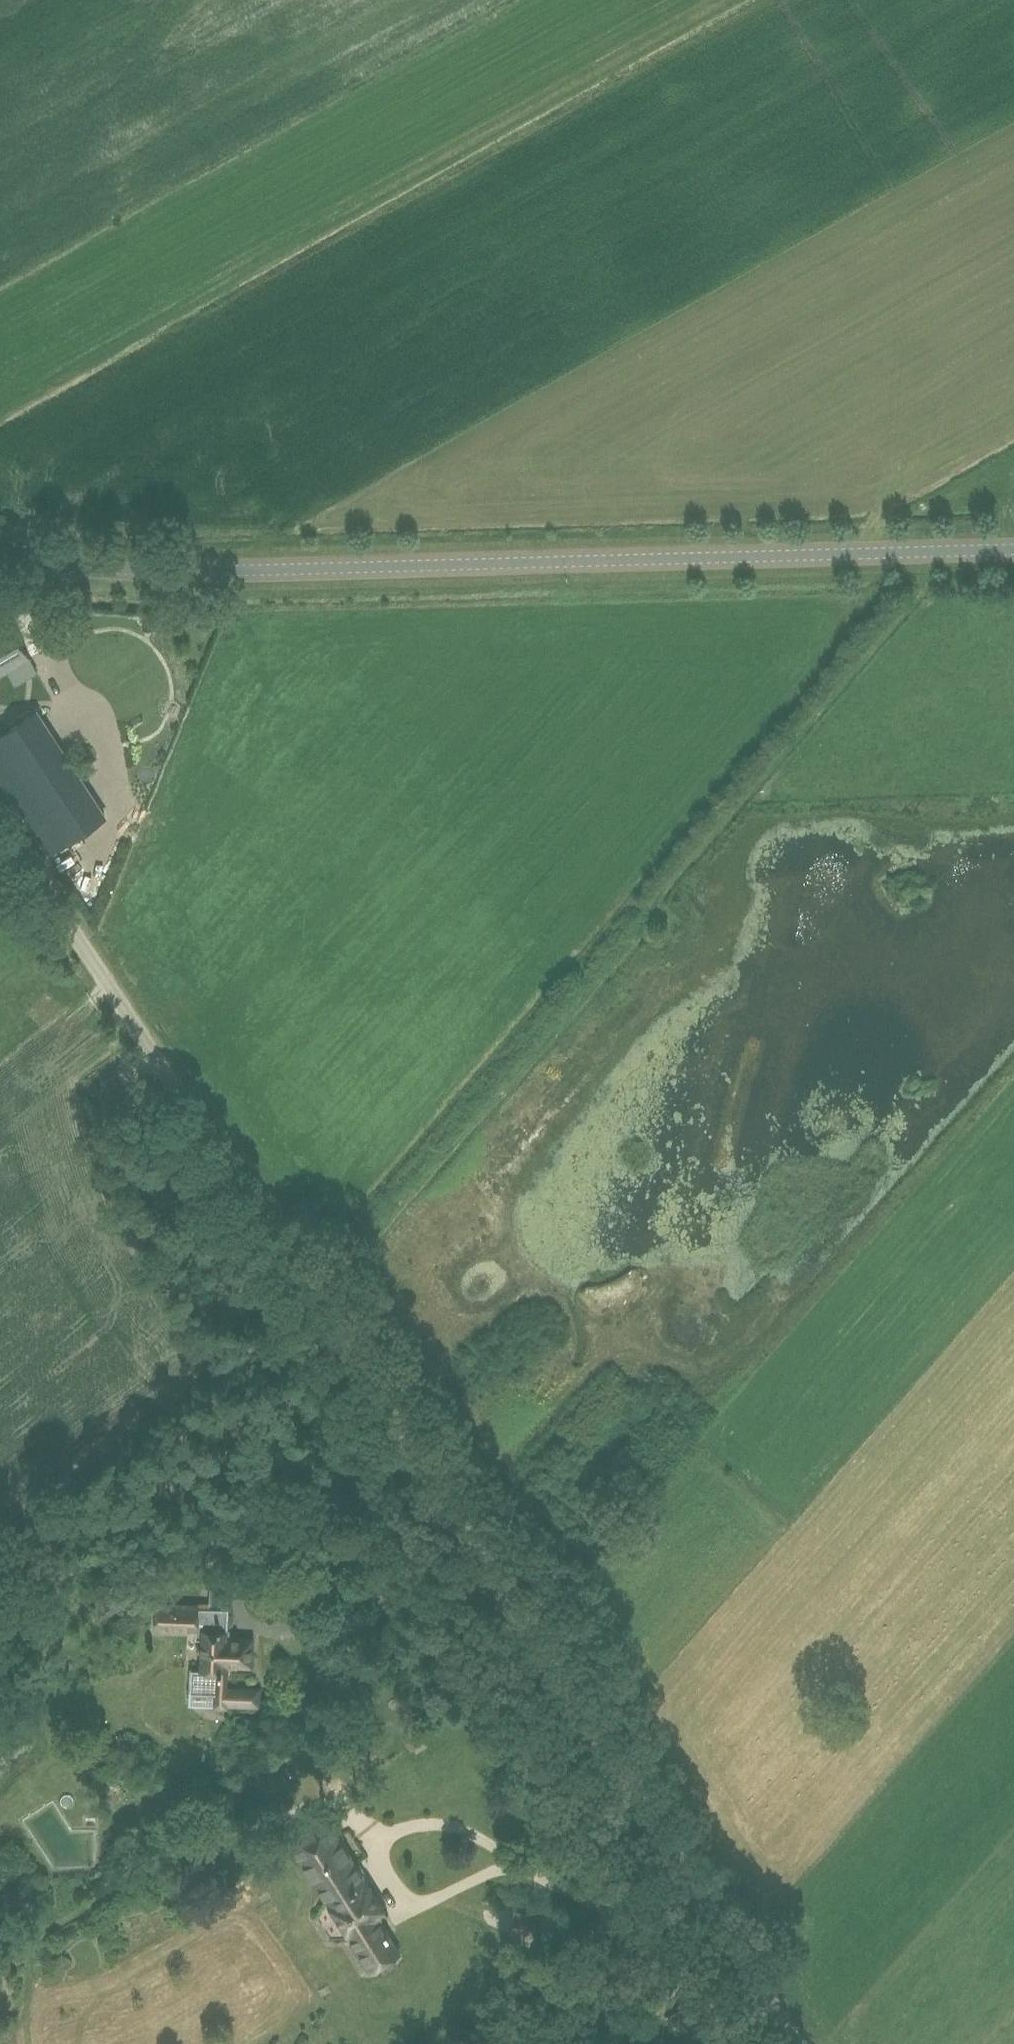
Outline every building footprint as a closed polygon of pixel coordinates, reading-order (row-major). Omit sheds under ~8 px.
[(29,658),(8,621),(0,626),(0,675),(29,658)] [(28,711),(17,692),(0,701),(0,727),(28,711)] [(0,735),(0,778),(15,800),(42,842),(49,853),(105,816),(36,711),(0,735)] [(227,1608),(229,1580),(210,1579),(209,1608),(197,1607),(197,1608),(160,1605),(159,1627),(196,1628),(196,1638),(202,1638),(201,1669),(191,1668),(190,1692),(215,1693),(214,1704),(215,1706),(226,1707),(228,1704),(249,1705),(250,1688),(223,1687),(224,1664),(251,1665),(253,1638),(226,1638),(228,1608),(227,1608)] [(111,1612),(128,1603),(122,1594),(105,1603),(110,1611),(111,1612)] [(330,1902),(366,1879),(363,1874),(364,1870),(360,1864),(356,1863),(325,1812),(288,1835),(330,1902)] [(32,1895),(43,1888),(37,1878),(26,1885),(32,1895)] [(371,1968),(400,1951),(378,1917),(387,1911),(366,1879),(330,1902),(371,1968)] [(531,1931),(534,1916),(514,1911),(510,1926),(531,1931)]
